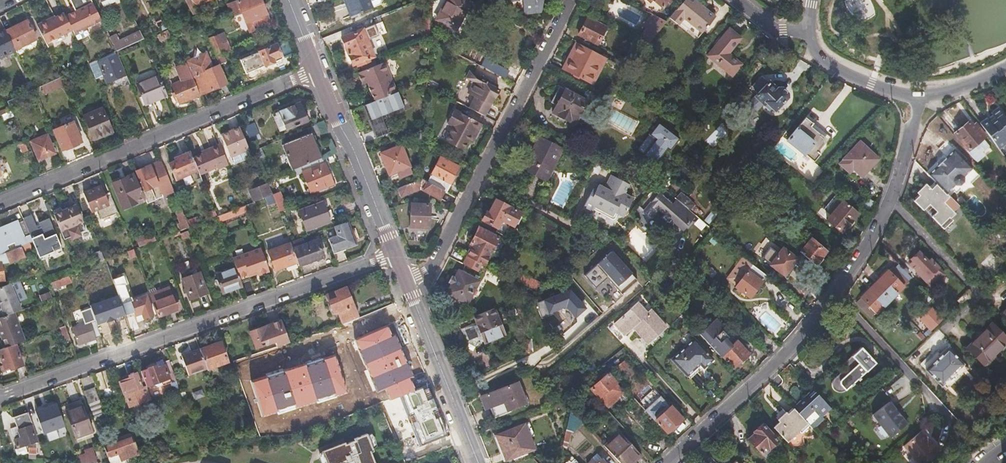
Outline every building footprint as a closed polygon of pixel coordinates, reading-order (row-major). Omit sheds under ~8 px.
[(92,0),(72,0),(77,11),(66,16),(73,30),(78,41),(92,33),(106,27),(92,0)] [(193,0),(187,0),(195,16),(200,13),(196,5),(193,0)] [(263,3),(262,0),(238,0),(232,3),(234,9),(231,10),(233,14),(242,11),(263,3)] [(345,4),(348,2),(353,15),(372,7),(371,5),(369,0),(344,0),(345,4)] [(470,3),(464,0),(446,0),(437,19),(457,30),(470,3)] [(524,14),(540,12),(539,0),(522,0),(524,14)] [(693,0),(683,0),(668,18),(677,25),(684,18),(702,32),(714,17),(693,0)] [(857,22),(877,13),(871,0),(848,0),(857,22)] [(271,23),(263,3),(242,11),(250,31),(271,23)] [(66,16),(65,14),(55,18),(55,16),(38,25),(47,42),(73,30),(66,16)] [(647,28),(637,40),(646,45),(662,25),(652,16),(644,26),(647,28)] [(596,44),(605,27),(587,17),(578,34),(596,44)] [(28,20),(7,30),(16,49),(38,39),(28,20)] [(341,37),(353,65),(374,56),(363,28),(341,37)] [(728,53),(740,38),(729,28),(708,56),(732,75),(740,63),(728,53)] [(7,30),(7,29),(0,33),(0,59),(17,51),(16,49),(7,30)] [(169,30),(159,35),(161,40),(171,35),(169,30)] [(118,51),(145,38),(141,31),(120,41),(117,35),(111,38),(118,51)] [(221,41),(228,38),(225,33),(210,39),(213,45),(221,41)] [(226,52),(233,50),(228,38),(221,41),(226,52)] [(217,56),(226,52),(221,41),(213,45),(217,56)] [(605,57),(575,42),(564,62),(565,62),(562,69),(574,75),(575,73),(579,75),(577,77),(588,82),(597,65),(600,66),(605,57)] [(278,43),(241,57),(247,72),(284,58),(278,43)] [(126,74),(116,51),(90,63),(96,77),(107,81),(108,82),(115,80),(116,83),(133,87),(127,73),(126,74)] [(208,52),(186,61),(192,75),(200,94),(228,82),(220,64),(214,66),(208,52)] [(627,69),(632,62),(617,54),(613,61),(627,69)] [(359,65),(361,71),(388,61),(386,55),(375,59),(359,65)] [(353,65),(354,67),(359,65),(375,59),(374,56),(353,65)] [(371,94),(374,101),(398,91),(400,91),(388,61),(361,71),(365,83),(370,81),(370,84),(368,86),(369,88),(368,88),(370,95),(371,94)] [(493,64),(490,71),(505,79),(508,72),(493,64)] [(78,70),(64,76),(66,81),(80,74),(78,70)] [(473,81),(462,104),(484,116),(494,96),(495,97),(498,90),(491,85),(492,82),(469,70),(465,77),(473,81)] [(64,76),(63,75),(42,85),(46,93),(66,84),(66,81),(64,76)] [(169,94),(161,75),(139,84),(145,100),(158,95),(160,98),(169,94)] [(200,94),(192,75),(173,84),(180,102),(200,94)] [(787,97),(787,92),(781,87),(777,87),(769,80),(767,82),(762,77),(753,86),(759,91),(755,96),(766,107),(768,105),(774,111),(787,97)] [(585,100),(559,87),(551,102),(556,105),(553,112),(573,122),(585,100)] [(38,95),(35,88),(8,101),(11,107),(38,95)] [(404,107),(398,91),(374,101),(363,105),(377,138),(389,133),(382,115),(404,107)] [(301,102),(279,110),(287,128),(308,120),(301,102)] [(144,117),(139,104),(130,108),(135,120),(144,117)] [(114,131),(103,107),(85,115),(95,139),(114,131)] [(981,124),(1000,150),(1005,145),(1005,118),(998,108),(992,113),(995,117),(990,121),(989,119),(981,124)] [(12,110),(3,114),(6,120),(15,116),(12,110)] [(287,128),(279,110),(273,113),(280,131),(287,128)] [(470,135),(474,137),(480,124),(453,110),(447,122),(453,126),(445,141),(462,150),(467,141),(470,135)] [(796,127),(787,139),(813,161),(819,153),(817,151),(823,144),(823,142),(823,139),(823,137),(810,126),(813,123),(807,118),(798,129),(796,127)] [(968,151),(986,136),(975,123),(973,125),(969,120),(954,133),(968,151)] [(79,133),(74,121),(55,129),(64,149),(83,141),(79,133)] [(650,134),(651,134),(656,138),(645,152),(644,154),(655,163),(664,152),(663,152),(665,149),(666,150),(668,147),(671,150),(680,138),(660,122),(650,134)] [(254,123),(246,126),(250,135),(258,132),(254,123)] [(231,155),(250,148),(241,126),(222,134),(231,155)] [(310,134),(308,127),(283,138),(295,168),(319,158),(313,143),(317,142),(313,133),(310,134)] [(640,148),(645,152),(656,138),(651,134),(640,148)] [(56,152),(48,135),(33,142),(37,152),(40,159),(56,152)] [(546,180),(562,149),(539,137),(523,168),(546,180)] [(24,152),(30,149),(26,142),(21,145),(24,152)] [(862,177),(878,159),(860,142),(839,164),(849,173),(853,169),(862,177)] [(229,163),(221,143),(210,147),(211,150),(194,157),(201,172),(210,169),(212,174),(228,167),(227,164),(229,163)] [(398,179),(412,173),(401,145),(381,153),(389,175),(396,172),(398,179)] [(252,156),(250,148),(231,155),(234,163),(252,156)] [(971,151),(969,152),(978,163),(980,161),(971,151)] [(194,157),(192,152),(175,159),(176,160),(170,163),(181,189),(204,180),(201,172),(194,157)] [(951,152),(928,174),(935,182),(947,194),(970,171),(951,152)] [(323,157),(319,158),(295,168),(294,169),(297,175),(304,172),(311,189),(319,186),(320,189),(334,183),(325,161),(324,159),(323,157)] [(427,181),(445,191),(446,191),(459,167),(440,157),(427,181)] [(171,179),(163,159),(138,169),(146,189),(143,190),(146,199),(147,202),(163,195),(159,184),(171,179)] [(672,173),(668,170),(658,182),(662,186),(672,173)] [(143,190),(135,173),(113,182),(124,207),(146,199),(143,190)] [(599,184),(595,189),(593,195),(589,196),(584,205),(585,208),(592,211),(594,208),(599,211),(604,210),(614,215),(615,211),(620,213),(622,213),(623,213),(625,212),(626,212),(632,199),(629,198),(631,195),(625,192),(629,183),(611,174),(605,187),(599,184)] [(175,190),(171,179),(159,184),(163,195),(175,190)] [(419,180),(398,188),(401,197),(421,189),(440,199),(445,191),(427,181),(421,179),(419,180)] [(658,182),(653,188),(632,213),(641,223),(649,214),(651,216),(658,208),(664,213),(662,216),(678,232),(690,220),(692,221),(697,216),(689,210),(676,198),(675,197),(670,203),(661,195),(666,189),(662,186),(658,182)] [(956,214),(952,211),(958,205),(947,194),(935,182),(930,188),(927,185),(922,189),(925,192),(920,196),(915,201),(925,211),(930,206),(937,213),(933,217),(945,230),(954,221),(952,218),(956,214)] [(255,201),(272,194),(268,183),(251,190),(255,201)] [(119,212),(113,196),(108,199),(102,186),(85,194),(92,211),(98,209),(103,219),(119,212)] [(281,210),(287,208),(281,192),(274,194),(281,210)] [(676,198),(689,210),(694,204),(680,192),(676,198)] [(488,209),(480,223),(495,231),(502,219),(512,224),(514,224),(520,214),(518,212),(496,200),(492,206),(491,206),(489,209),(488,209)] [(842,233),(857,214),(842,200),(826,219),(842,233)] [(323,201),(300,210),(308,229),(331,220),(323,201)] [(429,203),(410,202),(409,227),(421,227),(421,226),(429,226),(429,203)] [(254,225),(246,204),(218,215),(225,235),(254,225)] [(55,213),(55,214),(65,239),(72,236),(73,239),(83,235),(81,232),(87,229),(76,205),(64,210),(63,209),(62,207),(55,210),(55,212),(55,213)] [(187,220),(181,205),(175,207),(181,223),(187,220)] [(718,213),(712,208),(703,220),(709,225),(718,213)] [(218,215),(215,209),(206,212),(209,219),(218,215)] [(62,245),(50,218),(40,221),(42,227),(38,228),(32,214),(24,217),(25,221),(34,241),(38,250),(40,257),(55,250),(54,248),(62,245)] [(190,226),(199,223),(197,216),(187,220),(190,226)] [(356,242),(348,220),(335,225),(338,234),(329,238),(334,252),(345,249),(344,246),(356,242)] [(25,221),(19,223),(19,221),(0,228),(0,255),(11,250),(9,246),(15,243),(17,248),(21,246),(29,243),(34,241),(25,221)] [(471,245),(466,255),(462,263),(478,271),(482,264),(485,265),(489,256),(498,237),(479,227),(470,244),(471,245)] [(189,230),(181,233),(184,239),(191,236),(189,230)] [(138,239),(141,245),(156,240),(154,233),(138,239)] [(304,237),(292,242),(299,261),(301,265),(326,255),(319,239),(306,243),(304,237)] [(810,237),(800,251),(816,265),(826,251),(810,237)] [(299,261),(292,242),(269,251),(276,269),(287,265),(299,261)] [(21,246),(23,252),(32,249),(29,243),(21,246)] [(5,280),(3,266),(25,257),(23,252),(21,246),(17,248),(11,250),(0,255),(0,281),(5,280)] [(784,275),(797,258),(782,247),(777,253),(770,247),(763,258),(784,275)] [(134,248),(128,250),(131,258),(137,256),(134,248)] [(259,274),(270,270),(262,248),(234,258),(237,267),(241,277),(250,274),(258,271),(259,274)] [(35,259),(41,257),(40,257),(38,250),(32,252),(35,259)] [(101,250),(95,252),(98,262),(105,259),(101,250)] [(932,288),(946,273),(931,259),(928,261),(918,251),(910,259),(912,261),(909,264),(932,288)] [(635,280),(611,252),(583,275),(594,288),(606,278),(619,294),(635,280)] [(747,294),(764,274),(743,256),(729,272),(733,276),(731,279),(734,281),(733,282),(747,294)] [(289,269),(301,265),(299,261),(287,265),(289,269)] [(223,292),(243,284),(242,281),(241,277),(237,267),(216,275),(223,292)] [(707,271),(715,278),(718,275),(710,267),(707,271)] [(875,284),(890,300),(900,291),(908,282),(894,267),(883,278),(882,277),(875,284)] [(479,281),(459,270),(455,278),(453,277),(450,282),(452,283),(447,293),(467,303),(479,281)] [(199,272),(183,279),(191,298),(208,292),(199,272)] [(55,280),(55,281),(58,287),(73,281),(71,274),(55,280)] [(536,289),(540,282),(522,274),(519,280),(536,289)] [(147,294),(133,299),(132,296),(130,296),(126,285),(128,284),(124,275),(113,279),(113,280),(121,301),(126,314),(135,311),(136,315),(142,313),(144,318),(154,314),(147,294)] [(0,287),(0,296),(4,307),(0,308),(4,316),(15,312),(23,309),(32,305),(22,278),(0,287)] [(121,301),(113,280),(86,290),(94,312),(102,308),(103,309),(113,306),(112,304),(121,301)] [(879,311),(890,300),(875,284),(866,291),(867,292),(857,303),(871,318),(879,311)] [(343,322),(359,316),(346,285),(336,290),(338,295),(329,299),(335,312),(338,310),(343,322)] [(169,287),(151,294),(160,316),(180,308),(174,294),(172,295),(169,287)] [(543,315),(569,306),(572,315),(584,311),(576,287),(538,300),(543,315)] [(961,305),(970,297),(970,289),(957,301),(961,305)] [(338,295),(336,290),(327,293),(329,299),(338,295)] [(648,344),(667,327),(652,309),(648,313),(638,302),(614,324),(625,335),(633,327),(648,344)] [(930,331),(943,319),(933,308),(920,320),(930,331)] [(495,309),(475,316),(485,342),(488,341),(503,335),(504,334),(495,309)] [(0,317),(0,334),(2,334),(7,347),(17,343),(25,340),(15,312),(4,316),(0,317)] [(102,335),(96,319),(73,328),(79,344),(88,340),(96,337),(102,335)] [(290,342),(282,319),(250,330),(256,346),(275,340),(278,346),(290,342)] [(700,334),(732,369),(749,354),(737,341),(731,347),(724,340),(728,337),(723,331),(725,329),(716,319),(700,334)] [(983,365),(1005,341),(1005,338),(991,323),(966,349),(983,365)] [(65,340),(71,338),(66,325),(60,327),(65,340)] [(503,335),(488,341),(489,344),(504,338),(503,335)] [(526,354),(533,350),(532,337),(525,340),(523,346),(526,354)] [(207,367),(207,369),(229,360),(221,340),(200,348),(207,367)] [(672,361),(688,378),(701,366),(704,369),(704,370),(714,361),(696,340),(672,361)] [(0,349),(0,353),(6,367),(9,366),(11,370),(25,364),(17,343),(7,347),(0,349)] [(207,367),(200,348),(183,354),(190,374),(207,367)] [(846,389),(874,363),(862,348),(844,364),(847,368),(836,378),(846,389)] [(942,387),(964,364),(948,348),(937,359),(933,355),(922,367),(942,387)] [(177,379),(170,359),(141,369),(142,371),(147,386),(162,380),(164,385),(171,382),(177,379)] [(621,373),(629,366),(625,361),(617,367),(621,373)] [(469,366),(461,370),(465,382),(474,378),(469,366)] [(701,366),(688,378),(690,381),(704,369),(701,366)] [(131,406),(152,398),(147,386),(142,371),(138,372),(137,370),(129,374),(130,376),(121,380),(131,406)] [(591,389),(607,407),(619,396),(624,392),(606,372),(600,378),(601,380),(591,389)] [(587,378),(582,382),(587,388),(592,384),(587,378)] [(176,396),(183,394),(177,379),(171,382),(176,396)] [(506,411),(528,402),(523,389),(521,390),(518,382),(480,397),(485,409),(490,407),(495,419),(507,413),(506,411)] [(654,420),(666,433),(682,418),(670,405),(652,385),(636,400),(654,420)] [(96,386),(85,390),(94,416),(105,412),(96,386)] [(425,388),(424,386),(399,397),(419,447),(426,444),(426,445),(447,436),(433,398),(429,399),(425,388)] [(810,426),(813,429),(823,419),(821,417),(831,408),(814,390),(794,409),(810,426)] [(619,396),(607,407),(609,410),(622,399),(619,396)] [(82,399),(65,405),(78,442),(95,436),(82,399)] [(44,433),(65,424),(57,402),(36,411),(37,415),(43,428),(44,433)] [(900,416),(894,409),(889,402),(872,416),(891,438),(907,424),(907,420),(903,415),(900,416)] [(896,407),(894,409),(900,416),(903,415),(896,407)] [(780,422),(774,428),(788,442),(799,431),(802,434),(810,426),(794,409),(788,415),(786,413),(779,420),(780,422)] [(583,423),(570,410),(566,428),(571,430),(576,431),(583,423)] [(14,417),(17,426),(11,428),(14,437),(15,438),(19,448),(37,440),(32,425),(33,425),(31,417),(29,412),(14,417)] [(36,431),(43,428),(37,415),(31,417),(33,425),(36,431)] [(658,440),(666,433),(654,420),(647,427),(658,440)] [(524,424),(496,436),(505,461),(534,449),(524,424)] [(777,441),(762,424),(753,431),(754,433),(748,439),(762,455),(777,441)] [(566,428),(562,445),(566,450),(571,430),(566,428)] [(328,442),(333,455),(335,454),(339,462),(338,462),(383,462),(375,444),(369,447),(362,431),(347,437),(345,435),(328,442)] [(604,447),(619,462),(630,462),(639,454),(620,433),(604,447)] [(940,450),(930,440),(928,442),(919,433),(903,448),(917,462),(927,462),(940,450)] [(139,451),(134,435),(104,446),(110,462),(139,451)] [(77,456),(79,462),(87,462),(91,462),(98,462),(93,447),(85,450),(86,452),(77,456)]
